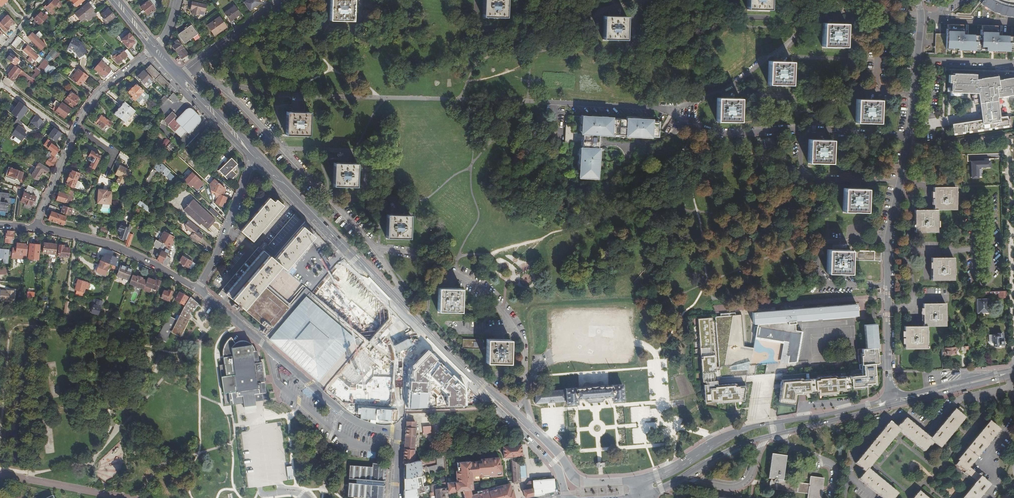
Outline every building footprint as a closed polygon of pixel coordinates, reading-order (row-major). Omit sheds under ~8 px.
[(55,0),(48,7),(51,11),(58,4),(55,0)] [(103,4),(100,0),(93,0),(82,9),(83,10),(82,11),(81,10),(76,14),(81,20),(82,19),(103,4)] [(147,15),(155,9),(148,0),(140,6),(147,15)] [(249,9),(261,1),(260,0),(245,0),(244,1),(249,9)] [(331,20),(353,21),(354,0),(331,0),(331,20)] [(505,18),(506,0),(483,0),(482,18),(505,18)] [(746,9),(769,10),(770,0),(746,0),(746,9)] [(1013,8),(1007,7),(1001,6),(996,3),(990,0),(983,0),(980,3),(987,8),(994,12),(1002,15),(1008,17),(1013,18),(1013,9),(1013,8)] [(207,4),(192,1),(190,10),(193,10),(192,14),(199,15),(200,10),(206,11),(207,4)] [(225,12),(230,20),(240,13),(235,5),(225,12)] [(101,15),(107,22),(115,16),(109,9),(101,15)] [(34,19),(39,25),(48,18),(46,15),(44,16),(41,13),(34,19)] [(7,14),(0,21),(0,26),(2,29),(4,31),(6,30),(15,23),(7,14)] [(207,25),(214,34),(221,28),(222,29),(226,26),(219,16),(207,25)] [(603,17),(602,41),(626,41),(627,18),(603,17)] [(823,23),(822,46),(846,47),(846,24),(823,23)] [(946,49),(1009,52),(1009,35),(1006,35),(990,29),(994,29),(990,27),(987,35),(987,26),(983,26),(983,30),(981,30),(981,35),(980,36),(976,34),(976,35),(976,25),(948,24),(946,29),(946,34),(935,33),(934,53),(936,53),(945,53),(946,49)] [(185,44),(198,34),(191,25),(178,34),(185,44)] [(0,30),(2,32),(6,36),(8,38),(11,35),(6,30),(4,31),(2,29),(0,30)] [(41,50),(44,46),(31,33),(29,35),(31,37),(30,39),(41,50)] [(133,44),(134,41),(133,40),(134,39),(130,33),(122,40),(128,48),(133,44)] [(80,58),(84,55),(88,52),(83,44),(73,39),(68,47),(69,48),(75,51),(76,51),(80,58)] [(181,58),(188,53),(180,43),(177,46),(178,47),(175,49),(176,52),(177,54),(178,54),(181,58)] [(23,51),(34,60),(38,56),(26,47),(23,51)] [(49,63),(58,53),(55,49),(54,48),(44,59),(46,60),(49,63)] [(127,56),(131,61),(134,58),(127,49),(124,52),(123,51),(117,56),(115,55),(112,57),(118,63),(127,56)] [(953,50),(953,58),(1005,60),(1005,52),(953,50)] [(51,64),(60,53),(59,52),(58,53),(49,63),(51,64)] [(1005,52),(1005,60),(1013,60),(1013,52),(1005,52)] [(11,53),(6,59),(15,65),(19,69),(21,67),(16,63),(19,59),(11,53)] [(44,70),(44,69),(49,63),(46,60),(40,66),(44,70)] [(101,61),(99,64),(96,62),(93,66),(95,68),(94,69),(105,78),(107,76),(108,78),(110,76),(111,76),(113,73),(110,70),(111,70),(101,61)] [(791,61),(768,61),(767,84),(790,85),(791,61)] [(51,73),(56,68),(51,64),(49,63),(44,69),(51,73)] [(150,64),(145,69),(166,89),(170,84),(150,64)] [(28,79),(30,77),(19,69),(15,65),(8,74),(12,76),(10,79),(12,80),(14,78),(16,79),(19,76),(17,75),(20,72),(21,73),(20,74),(28,79)] [(83,80),(85,81),(88,76),(79,69),(71,79),(79,85),(82,82),(83,80)] [(148,85),(153,80),(144,70),(137,77),(143,84),(145,82),(148,85)] [(950,93),(978,94),(980,117),(981,120),(981,122),(951,126),(952,134),(955,133),(955,135),(990,131),(990,129),(1009,126),(1007,117),(999,118),(996,98),(1013,95),(1013,78),(998,80),(997,76),(976,80),(976,75),(953,74),(953,76),(952,82),(950,82),(950,93)] [(129,92),(129,93),(133,96),(132,97),(135,100),(143,91),(136,84),(133,88),(132,88),(130,88),(128,90),(129,91),(129,92)] [(71,92),(64,101),(72,107),(74,104),(75,105),(78,101),(76,100),(78,97),(71,92)] [(160,105),(167,99),(164,96),(157,102),(160,105)] [(716,98),(715,121),(738,121),(739,98),(716,98)] [(880,100),(856,99),(856,122),(879,123),(880,100)] [(55,106),(53,109),(64,117),(70,109),(62,102),(61,104),(56,100),(53,104),(55,106)] [(114,114),(126,122),(136,111),(125,101),(114,114)] [(188,107),(176,119),(184,126),(188,130),(190,132),(201,120),(188,107)] [(163,120),(168,124),(174,117),(176,115),(172,111),(163,120)] [(286,112),(285,135),(308,135),(309,112),(286,112)] [(648,120),(649,117),(576,114),(576,116),(566,116),(565,142),(558,142),(556,175),(593,177),(595,134),(648,136),(648,134),(655,134),(656,121),(648,120)] [(96,124),(103,129),(106,124),(110,127),(112,123),(102,116),(96,124)] [(174,117),(168,124),(178,133),(184,126),(176,119),(174,117)] [(33,120),(30,124),(36,128),(39,124),(33,120)] [(184,126),(178,133),(182,137),(188,130),(184,126)] [(203,138),(198,134),(187,145),(191,150),(203,138)] [(809,139),(808,162),(831,163),(831,139),(809,139)] [(44,145),(50,149),(52,151),(51,154),(52,155),(50,158),(49,158),(48,159),(45,162),(51,166),(55,161),(57,158),(58,159),(60,155),(56,153),(59,149),(53,144),(47,140),(44,145)] [(90,166),(95,168),(101,156),(92,151),(90,156),(91,157),(90,160),(93,161),(90,166)] [(119,153),(117,157),(127,163),(129,159),(119,153)] [(962,167),(966,167),(966,166),(974,166),(974,155),(966,155),(966,162),(962,162),(962,167)] [(231,170),(233,168),(236,164),(230,159),(218,172),(230,182),(237,174),(233,172),(231,170)] [(164,172),(164,174),(166,175),(171,179),(173,176),(169,172),(170,171),(160,161),(156,165),(158,166),(155,169),(159,172),(161,169),(164,172)] [(45,173),(48,168),(39,163),(31,176),(36,179),(41,171),(45,173)] [(334,164),(334,187),(357,188),(357,164),(334,164)] [(120,165),(118,167),(115,173),(119,175),(116,180),(122,183),(127,174),(130,170),(120,165)] [(20,179),(22,174),(23,172),(8,167),(5,176),(15,179),(15,178),(20,179)] [(154,170),(152,168),(146,178),(148,180),(154,170)] [(187,169),(180,177),(180,178),(185,182),(187,181),(192,185),(198,178),(187,169)] [(68,177),(77,180),(80,173),(72,170),(71,173),(70,172),(68,177)] [(209,175),(205,180),(209,183),(213,178),(209,175)] [(67,184),(74,187),(77,180),(68,177),(66,181),(68,182),(67,184)] [(211,185),(210,185),(209,184),(211,194),(215,193),(216,197),(217,199),(215,202),(222,206),(224,202),(223,201),(225,197),(226,197),(223,196),(226,189),(213,182),(211,185)] [(34,190),(35,188),(27,185),(25,189),(26,189),(25,193),(23,192),(21,201),(32,205),(35,196),(30,195),(32,190),(34,190)] [(934,209),(938,209),(957,209),(957,187),(935,187),(934,209)] [(843,188),(843,211),(866,211),(866,188),(843,188)] [(71,204),(73,196),(75,190),(70,189),(68,195),(67,194),(59,192),(57,199),(71,204)] [(273,201),(268,197),(239,230),(251,241),(282,205),(275,199),(273,201)] [(139,200),(137,204),(147,210),(148,208),(147,207),(148,206),(143,203),(144,201),(142,200),(141,201),(139,200)] [(214,219),(208,214),(193,200),(184,209),(200,225),(201,224),(206,228),(214,219)] [(63,206),(61,212),(70,215),(72,209),(63,206)] [(11,220),(12,211),(3,210),(3,209),(0,209),(0,219),(11,220)] [(938,209),(934,209),(915,209),(915,232),(938,232),(938,209)] [(68,217),(52,211),(49,220),(65,225),(68,217)] [(408,215),(385,215),(384,238),(407,238),(408,215)] [(214,219),(206,228),(207,229),(215,221),(214,219)] [(199,230),(200,229),(188,220),(186,222),(185,224),(185,228),(192,233),(189,236),(198,242),(202,236),(199,234),(199,233),(198,233),(197,231),(199,231),(199,230)] [(127,232),(129,233),(132,226),(130,226),(129,228),(120,225),(119,230),(121,231),(119,236),(125,238),(127,232)] [(262,333),(265,336),(291,306),(265,284),(281,266),(285,270),(314,237),(304,228),(275,261),(263,251),(225,294),(265,329),(262,333)] [(5,243),(10,243),(10,238),(13,239),(13,231),(7,231),(7,234),(5,234),(5,243)] [(11,258),(25,260),(27,244),(17,243),(16,245),(16,246),(12,246),(11,258)] [(29,252),(39,253),(40,245),(30,244),(29,252)] [(57,255),(68,257),(69,248),(63,247),(64,245),(59,244),(57,255)] [(156,260),(162,263),(170,248),(166,246),(163,252),(160,250),(158,254),(159,254),(156,260)] [(850,272),(850,249),(827,248),(826,271),(850,272)] [(854,250),(854,259),(880,260),(880,250),(854,250)] [(102,257),(100,260),(109,264),(113,265),(114,265),(116,258),(105,253),(103,258),(102,257)] [(185,253),(183,256),(192,261),(193,259),(185,253)] [(195,264),(192,261),(183,256),(179,262),(191,269),(195,264)] [(932,280),(954,280),(954,258),(932,258),(932,280)] [(100,260),(96,271),(97,271),(102,273),(105,274),(106,271),(108,272),(109,269),(107,269),(109,264),(100,260)] [(116,275),(128,279),(132,269),(120,265),(116,275)] [(132,275),(129,284),(143,289),(146,281),(143,279),(143,278),(138,276),(137,277),(132,275)] [(149,287),(157,290),(160,280),(155,278),(155,280),(151,279),(149,287)] [(72,279),(71,288),(78,290),(78,292),(84,294),(87,282),(78,279),(78,281),(72,279)] [(460,288),(437,288),(436,311),(460,312),(460,288)] [(161,297),(169,300),(173,291),(168,289),(167,291),(164,290),(161,297)] [(167,315),(161,328),(156,337),(164,342),(167,337),(173,339),(176,335),(179,337),(188,319),(191,316),(189,314),(198,304),(192,299),(191,297),(190,297),(189,298),(179,292),(175,299),(182,304),(183,304),(184,304),(185,305),(180,312),(176,320),(167,315)] [(92,311),(98,313),(102,301),(97,299),(96,305),(94,304),(92,311)] [(306,299),(277,333),(338,384),(367,350),(306,299)] [(988,313),(987,299),(976,299),(977,313),(988,313)] [(856,309),(856,303),(770,311),(770,309),(764,310),(764,311),(752,312),(753,323),(757,323),(757,325),(786,323),(785,314),(789,314),(789,320),(821,318),(820,311),(853,309),(853,315),(857,315),(856,309)] [(923,326),(926,326),(945,326),(945,304),(923,304),(923,326)] [(821,318),(853,315),(853,309),(820,311),(821,318)] [(741,313),(719,315),(723,374),(745,373),(741,313)] [(697,319),(702,378),(703,378),(704,381),(706,381),(706,384),(704,384),(705,398),(704,401),(718,400),(718,402),(737,400),(737,399),(743,398),(745,385),(736,385),(736,382),(717,383),(717,379),(715,379),(714,371),(716,370),(714,349),(711,349),(709,322),(712,321),(711,317),(697,319)] [(864,324),(866,348),(876,347),(878,347),(876,323),(864,324)] [(926,326),(923,326),(904,327),(904,349),(926,349),(926,326)] [(998,345),(998,344),(1002,344),(1002,333),(997,333),(997,334),(993,334),(993,345),(998,345)] [(230,392),(232,404),(243,403),(244,409),(253,408),(256,407),(256,401),(266,400),(265,392),(264,381),(264,373),(261,362),(257,350),(253,342),(245,339),(235,340),(231,337),(224,343),(223,356),(225,374),(220,376),(223,392),(230,392)] [(462,347),(482,348),(482,339),(462,338),(462,347)] [(509,363),(510,340),(486,340),(486,362),(509,363)] [(877,351),(876,347),(866,348),(862,349),(863,355),(858,356),(859,369),(861,369),(861,373),(854,374),(854,375),(848,376),(848,378),(846,378),(846,376),(835,376),(835,375),(816,376),(816,377),(801,378),(801,377),(781,378),(781,380),(780,384),(780,389),(779,400),(795,402),(796,392),(801,391),(801,390),(803,390),(803,391),(818,390),(818,393),(837,392),(837,389),(864,387),(864,385),(877,384),(875,363),(878,363),(878,354),(874,354),(874,351),(877,351)] [(941,348),(941,356),(946,356),(946,354),(955,354),(955,349),(956,349),(956,347),(941,348)] [(145,359),(151,361),(154,352),(148,350),(145,359)] [(385,414),(394,413),(387,359),(375,360),(377,371),(366,373),(368,382),(377,381),(377,385),(381,385),(381,388),(372,389),(373,397),(382,396),(385,414)] [(416,401),(451,387),(446,374),(441,376),(437,364),(409,375),(415,389),(412,391),(416,401)] [(353,377),(360,381),(364,375),(358,371),(353,377)] [(462,392),(466,388),(461,382),(457,386),(462,392)] [(454,385),(442,390),(443,394),(456,388),(454,385)] [(536,396),(532,396),(532,403),(567,401),(567,405),(578,404),(577,399),(585,399),(585,400),(586,400),(588,402),(588,403),(596,403),(602,402),(602,401),(604,398),(605,398),(612,397),(613,402),(623,401),(622,385),(613,385),(613,386),(605,386),(599,386),(590,386),(590,387),(584,387),(584,388),(577,388),(576,388),(566,388),(566,390),(536,392),(536,396)] [(368,407),(368,404),(363,404),(362,414),(378,415),(379,407),(368,407)] [(962,417),(951,409),(939,425),(950,434),(962,417)] [(909,440),(917,430),(903,418),(897,425),(897,424),(894,426),(898,430),(909,440)] [(997,429),(987,420),(975,434),(986,443),(997,429)] [(415,422),(406,423),(406,427),(403,463),(404,463),(416,461),(416,458),(414,458),(415,435),(415,422)] [(898,430),(887,422),(875,437),(885,445),(898,430)] [(950,434),(939,425),(927,439),(938,448),(950,434)] [(929,445),(931,443),(927,439),(928,438),(917,430),(909,440),(922,451),(928,445),(929,445)] [(986,443),(975,434),(964,449),(974,457),(986,443)] [(885,445),(875,437),(864,449),(869,453),(874,458),(885,445)] [(519,445),(503,446),(504,457),(512,456),(516,456),(520,456),(519,445)] [(111,457),(122,455),(121,449),(108,451),(109,456),(102,457),(103,462),(111,461),(111,457)] [(869,453),(864,449),(851,463),(861,472),(865,468),(874,458),(869,453)] [(974,457),(964,449),(954,460),(956,462),(953,465),(955,467),(957,465),(962,471),(974,457)] [(807,497),(821,497),(824,480),(810,478),(809,485),(783,481),(787,457),(772,455),(768,479),(774,480),(773,487),(808,493),(807,497)] [(425,468),(426,475),(445,472),(445,456),(437,458),(438,466),(435,467),(432,468),(431,467),(428,468),(425,468)] [(472,483),(472,480),(474,480),(474,478),(478,478),(491,476),(491,475),(494,474),(494,476),(498,476),(498,474),(503,473),(503,464),(501,465),(500,456),(490,458),(490,460),(485,460),(485,458),(482,459),(482,461),(478,461),(478,462),(471,462),(458,463),(459,467),(457,467),(457,471),(458,478),(456,478),(457,483),(447,483),(448,492),(448,494),(453,494),(452,492),(455,491),(462,491),(464,496),(464,497),(510,497),(511,497),(509,493),(511,492),(511,490),(512,490),(510,484),(477,492),(477,494),(472,496),(470,490),(470,483),(472,483)] [(518,459),(517,459),(512,460),(511,460),(513,483),(520,483),(518,459)] [(404,463),(404,478),(421,476),(422,476),(420,461),(416,461),(404,463)] [(370,497),(384,497),(385,485),(385,481),(386,465),(383,464),(377,463),(372,463),(372,467),(349,465),(348,478),(354,478),(354,483),(348,482),(347,495),(370,497)] [(968,467),(962,474),(973,482),(967,489),(977,497),(988,484),(968,467)] [(865,468),(861,472),(856,478),(871,490),(879,480),(865,468)] [(404,490),(420,488),(424,487),(421,476),(404,478),(404,490)] [(532,481),(534,495),(538,495),(554,491),(553,479),(532,480),(532,481)] [(879,480),(871,490),(881,497),(891,497),(895,493),(879,480)] [(534,495),(532,481),(528,481),(524,486),(525,489),(523,490),(525,497),(534,495)] [(445,492),(448,492),(447,483),(434,485),(435,493),(435,497),(446,497),(445,494),(445,492)] [(417,494),(421,493),(420,488),(404,490),(404,497),(418,497),(417,494)] [(967,489),(960,497),(977,497),(967,489)]
